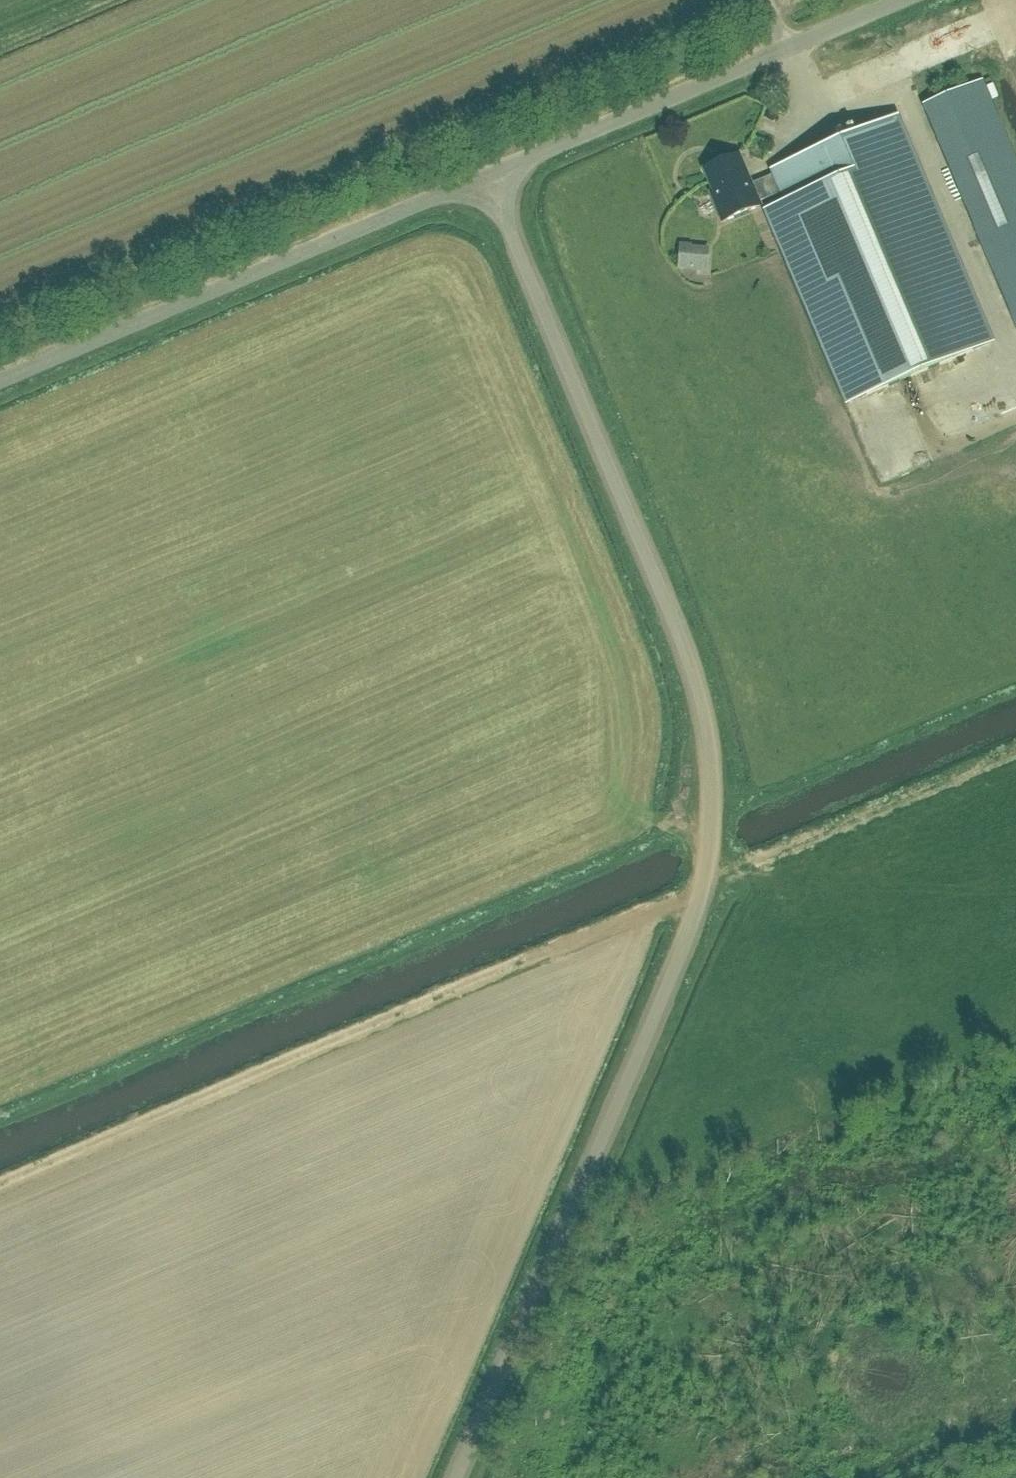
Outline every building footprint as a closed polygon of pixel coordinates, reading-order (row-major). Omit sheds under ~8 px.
[(982,84),(924,109),(982,246),(1015,232),(1015,164),(982,84)] [(899,119),(880,127),(772,172),(774,177),(752,186),(740,157),(705,171),(714,194),(712,194),(724,224),(761,208),(759,204),(781,195),(785,202),(762,212),(845,407),(995,344),(899,119)] [(713,277),(711,246),(682,248),(684,279),(713,277)]
